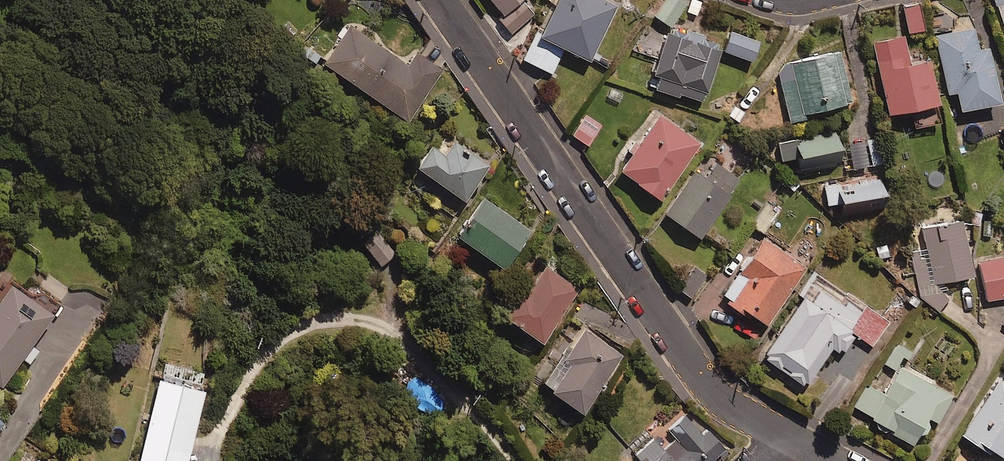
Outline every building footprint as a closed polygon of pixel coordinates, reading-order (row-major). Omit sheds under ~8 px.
[(502,13),(517,0),(490,0),(502,13)] [(522,59),(550,73),(563,48),(586,60),(614,6),(602,0),(555,0),(539,32),(536,30),(522,59)] [(654,15),(669,26),(686,0),(664,0),(654,15)] [(1003,28),(1003,0),(996,0),(1003,28)] [(537,18),(524,3),(502,23),(515,38),(537,18)] [(922,28),(917,4),(902,7),(906,31),(922,28)] [(406,65),(348,25),(322,63),(406,120),(440,70),(414,52),(406,65)] [(977,49),(973,27),(935,35),(947,91),(955,89),(959,109),(998,101),(986,47),(977,49)] [(718,49),(667,30),(652,71),(659,74),(654,88),(675,96),(677,92),(699,100),(718,49)] [(757,41),(730,31),(723,50),(750,60),(757,41)] [(908,62),(903,36),(872,42),(885,112),(909,108),(912,126),(939,121),(927,58),(908,62)] [(850,101),(838,50),(776,64),(788,115),(850,101)] [(601,125),(585,114),(571,135),(587,145),(601,125)] [(697,143),(656,114),(617,169),(658,199),(697,143)] [(841,165),(833,129),(778,142),(782,160),(798,156),(802,174),(841,165)] [(488,164),(448,135),(436,151),(429,146),(414,166),(462,200),(488,164)] [(881,162),(875,137),(864,140),(871,164),(881,162)] [(859,141),(846,143),(852,168),(865,166),(859,141)] [(738,179),(715,163),(704,178),(694,170),(663,213),(697,237),(738,179)] [(840,216),(839,212),(882,205),(880,190),(825,199),(828,217),(840,216)] [(528,231),(480,197),(453,234),(500,268),(528,231)] [(971,275),(961,222),(923,229),(932,282),(971,275)] [(395,254),(381,235),(365,246),(378,265),(395,254)] [(804,267),(761,237),(721,295),(763,325),(804,267)] [(977,260),(985,300),(1003,296),(1003,255),(977,260)] [(577,289),(540,261),(501,315),(539,342),(577,289)] [(705,275),(693,267),(678,289),(689,297),(705,275)] [(887,322),(814,272),(798,294),(803,297),(762,356),(803,385),(830,345),(840,352),(853,333),(870,346),(887,322)] [(14,281),(0,301),(0,383),(2,385),(22,357),(30,362),(38,350),(31,345),(56,310),(14,281)] [(622,356),(583,327),(540,384),(580,413),(622,356)] [(906,349),(897,343),(884,364),(893,369),(906,349)] [(950,397),(901,364),(882,394),(867,385),(853,407),(909,444),(927,417),(934,422),(950,397)] [(962,435),(1001,460),(1003,460),(1003,371),(962,435)] [(156,378),(137,460),(183,460),(199,388),(156,378)] [(687,409),(665,428),(675,439),(662,450),(652,439),(633,455),(638,460),(709,460),(723,448),(687,409)]
